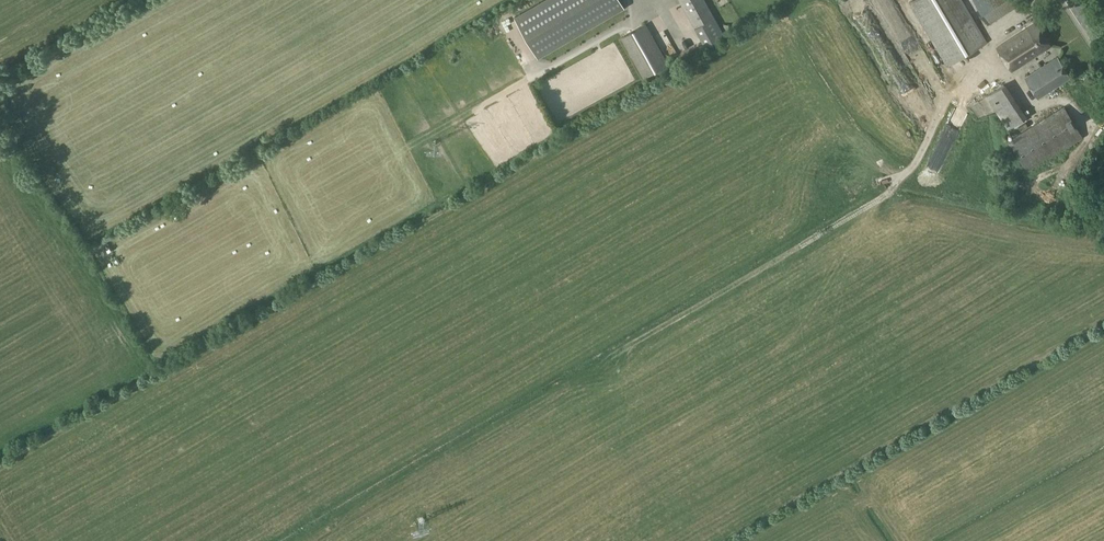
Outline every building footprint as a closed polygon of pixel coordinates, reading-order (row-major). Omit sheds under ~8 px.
[(624,7),(620,0),(543,0),(515,16),(538,57),(624,7)] [(706,0),(680,0),(707,46),(726,34),(706,0)] [(909,1),(947,66),(987,42),(963,0),(911,0),(909,1)] [(977,14),(983,24),(1013,4),(1011,0),(1000,0),(977,14)] [(646,23),(621,37),(643,77),(668,63),(646,23)] [(1013,70),(1050,46),(1035,23),(998,47),(1013,70)] [(1039,97),(1070,77),(1057,57),(1026,77),(1039,97)] [(1006,130),(1024,118),(1002,83),(984,95),(1006,130)] [(1064,106),(1009,140),(1027,171),(1083,137),(1064,106)]
